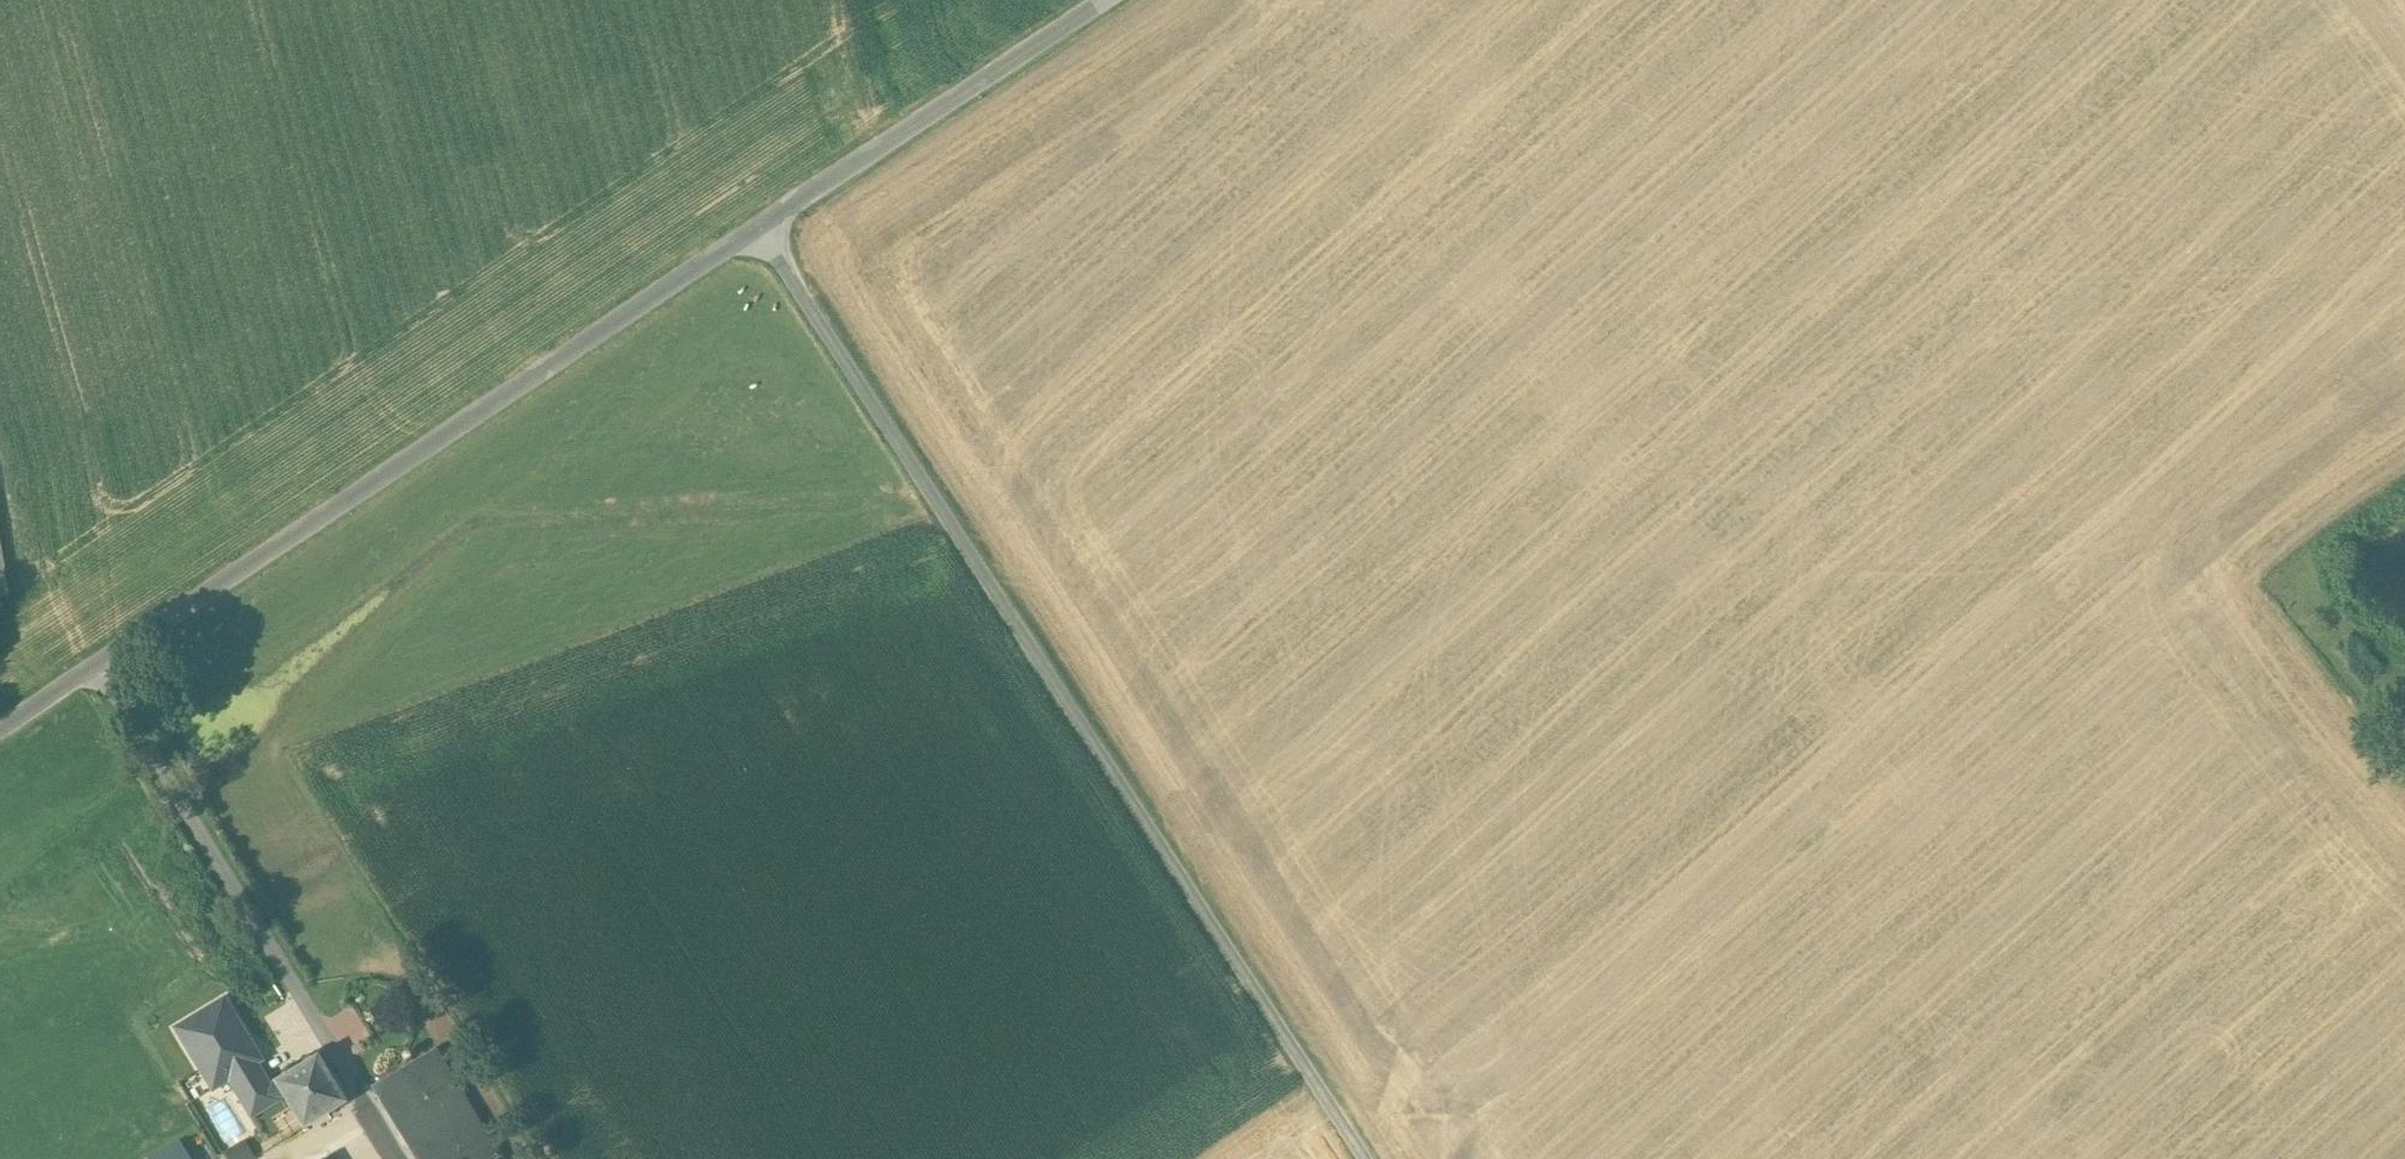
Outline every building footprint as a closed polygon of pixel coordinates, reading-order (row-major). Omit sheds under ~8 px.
[(0,576),(0,601),(8,599),(4,575),(0,576)] [(261,1060),(225,1002),(190,1023),(198,1037),(188,1043),(215,1088),(231,1078),(254,1115),(278,1100),(277,1098),(285,1093),(279,1084),(271,1089),(255,1063),(261,1060)] [(437,1050),(401,1072),(440,1136),(454,1158),(503,1158),(437,1050)] [(323,1064),(311,1059),(300,1066),(300,1070),(280,1082),(308,1129),(349,1104),(343,1095),(348,1092),(335,1070),(329,1074),(323,1064)] [(440,1136),(401,1072),(375,1087),(414,1151),(440,1136)] [(414,1151),(419,1158),(454,1158),(440,1136),(414,1151)] [(228,1158),(252,1158),(243,1140),(223,1150),(228,1158)] [(150,1158),(192,1158),(180,1141),(150,1158)]
